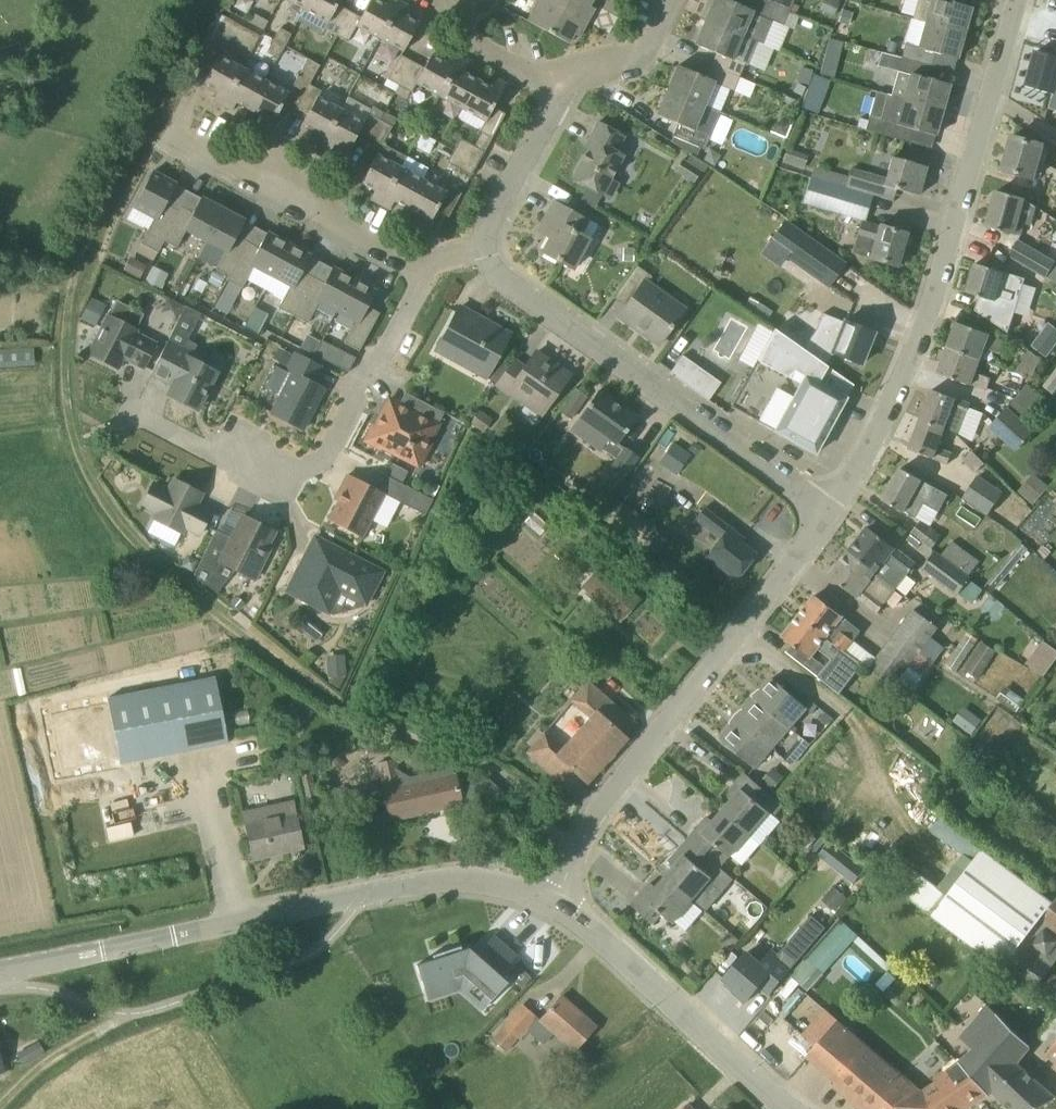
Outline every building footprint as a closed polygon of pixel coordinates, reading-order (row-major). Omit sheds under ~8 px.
[(310,0),(287,0),(305,10),(310,0)] [(341,0),(310,0),(305,10),(328,23),(325,29),(336,35),(349,12),(338,6),(341,0)] [(349,12),(336,35),(348,42),(357,26),(380,39),(400,2),(397,0),(389,0),(386,5),(376,0),(371,0),(361,19),(349,12)] [(587,23),(544,0),(539,0),(528,21),(569,44),(574,34),(579,37),(587,23)] [(595,9),(590,6),(593,0),(544,0),(587,23),(595,9)] [(762,0),(744,0),(742,6),(727,0),(714,0),(707,18),(758,41),(764,43),(772,21),(784,25),(790,12),(762,0)] [(790,12),(797,15),(800,7),(793,5),(795,0),(762,0),(790,12)] [(824,13),(834,17),(839,3),(831,0),(829,0),(824,13)] [(972,8),(950,2),(950,0),(920,0),(914,19),(964,33),(972,8)] [(404,52),(419,23),(405,16),(410,7),(400,2),(380,39),(404,52)] [(707,18),(695,45),(717,54),(712,66),(738,78),(744,63),(748,64),(758,41),(707,18)] [(957,59),(964,33),(914,19),(914,20),(928,24),(921,49),(906,44),(902,57),(933,66),(937,54),(957,59)] [(280,28),(274,40),(285,46),(291,34),(280,28)] [(274,40),(268,51),(279,57),(285,46),(274,40)] [(222,106),(241,72),(218,59),(222,51),(211,43),(198,67),(209,74),(204,84),(217,92),(213,101),(222,106)] [(1055,93),(1055,56),(1037,51),(1027,85),(1055,93)] [(898,72),(891,95),(943,110),(950,85),(929,79),(933,66),(902,57),(883,52),(878,66),(898,72)] [(424,68),(413,62),(396,94),(406,99),(415,84),(439,97),(460,59),(450,54),(445,63),(432,55),(424,68)] [(401,55),(387,81),(383,88),(396,94),(413,62),(401,55)] [(825,57),(820,75),(835,79),(839,61),(825,57)] [(297,80),(295,83),(287,96),(264,84),(250,110),(263,117),(259,126),(269,131),(284,102),(296,109),(314,76),(319,65),(308,59),(297,80)] [(462,110),(478,81),(465,73),(469,65),(460,59),(439,97),(462,110)] [(678,66),(667,93),(701,107),(716,113),(726,90),(732,92),(738,78),(712,66),(707,78),(678,66)] [(250,110),(264,84),(241,72),(222,106),(232,111),(237,102),(250,110)] [(311,142),(321,147),(341,110),(318,99),(327,84),(314,76),(296,109),(308,115),(302,126),(316,133),(311,142)] [(478,81),(462,110),(484,122),(479,131),(482,133),(492,138),(505,114),(493,108),(506,85),(496,79),(491,88),(478,81)] [(716,113),(701,107),(667,93),(657,116),(675,123),(669,136),(695,148),(701,150),(707,134),(716,113)] [(936,136),(943,110),(891,95),(888,94),(881,120),(870,116),(866,131),(880,135),(909,144),(914,130),(936,136)] [(356,138),(367,145),(380,120),(368,114),(362,123),(341,110),(321,147),(330,152),(335,144),(349,151),(356,138)] [(382,118),(380,120),(392,126),(393,124),(396,117),(385,112),(382,118)] [(380,205),(400,167),(407,156),(383,143),(392,126),(380,120),(367,145),(379,151),(361,183),(375,191),(370,199),(380,205)] [(602,195),(622,158),(614,154),(623,136),(598,123),(587,142),(591,144),(572,179),(587,187),(602,195)] [(457,146),(454,150),(478,164),(485,151),(475,145),(459,136),(458,137),(450,132),(445,139),(457,146)] [(485,151),(492,138),(482,133),(475,145),(485,151)] [(1035,178),(1044,145),(1013,136),(1004,170),(1035,178)] [(454,150),(447,163),(471,176),(478,164),(454,150)] [(851,169),(846,186),(887,198),(890,188),(919,196),(927,167),(892,157),(885,179),(851,169)] [(408,209),(423,180),(400,167),(380,205),(390,210),(394,201),(408,209)] [(158,253),(165,241),(163,240),(178,211),(166,205),(177,184),(153,171),(134,207),(155,218),(141,244),(158,253)] [(846,186),(811,176),(804,202),(838,212),(846,186)] [(445,192),(423,180),(408,209),(421,216),(416,225),(426,230),(437,211),(449,217),(462,193),(449,186),(445,192)] [(587,187),(581,199),(595,207),(602,195),(587,187)] [(1022,237),(1025,224),(1032,226),(1038,207),(1027,199),(998,191),(987,227),(1022,237)] [(206,241),(224,209),(202,197),(193,213),(181,207),(178,211),(163,240),(165,241),(177,248),(187,231),(206,241)] [(573,269),(589,240),(580,235),(588,220),(555,201),(539,230),(551,237),(543,253),(573,269)] [(230,276),(248,243),(237,237),(245,221),(224,209),(206,241),(226,252),(217,269),(229,276),(230,276)] [(819,282),(835,261),(776,218),(761,239),(762,240),(766,235),(780,246),(777,251),(819,282)] [(907,234),(862,221),(852,253),(863,257),(898,267),(907,234)] [(272,276),(289,244),(268,233),(259,249),(248,243),(230,276),(229,276),(227,280),(242,289),(254,267),(272,276)] [(1046,277),(1055,261),(1018,240),(1009,257),(1046,277)] [(293,316),(314,278),(303,272),(311,256),(289,244),(272,276),(265,290),(283,300),(279,308),(293,316)] [(147,265),(131,256),(124,269),(140,278),(147,265)] [(1046,277),(1055,283),(1055,261),(1046,277)] [(1009,333),(1026,279),(976,263),(967,292),(981,296),(976,311),(1009,333)] [(659,346),(672,328),(681,314),(662,301),(667,293),(649,281),(652,277),(636,265),(613,297),(626,307),(619,317),(659,346)] [(153,267),(143,284),(158,292),(168,275),(153,267)] [(320,302),(338,312),(355,279),(333,268),(324,284),(314,278),(293,316),(308,324),(320,302)] [(360,352),(380,314),(368,307),(377,291),(355,279),(338,312),(356,321),(344,343),(360,352)] [(751,297),(744,306),(756,314),(762,304),(751,297)] [(90,298),(80,318),(97,326),(106,306),(90,298)] [(184,308),(180,317),(195,325),(201,314),(185,306),(184,308)] [(256,307),(245,327),(259,334),(269,314),(256,307)] [(473,319),(459,311),(461,308),(460,307),(437,350),(486,378),(510,334),(486,321),(484,325),(474,319),(476,316),(475,315),(473,319)] [(817,311),(812,325),(805,341),(822,347),(851,358),(853,353),(864,357),(873,334),(817,311)] [(138,331),(137,330),(109,316),(108,315),(88,354),(119,369),(126,355),(132,358),(130,362),(144,369),(157,343),(137,333),(138,331)] [(958,322),(948,348),(977,358),(981,347),(1001,353),(1005,340),(958,322)] [(1032,346),(1047,357),(1047,356),(1055,344),(1055,328),(1049,323),(1033,345),(1033,346),(1032,346)] [(854,386),(775,330),(732,408),(816,454),(846,398),(841,396),(848,383),(853,387),(854,386)] [(320,340),(308,334),(302,346),(314,353),(320,340)] [(322,340),(315,354),(329,362),(349,372),(356,357),(337,347),(322,340)] [(204,360),(192,354),(168,342),(151,374),(168,382),(169,380),(175,383),(169,395),(198,409),(216,372),(202,365),(204,360)] [(0,347),(0,367),(34,365),(33,346),(0,347)] [(279,347),(273,359),(286,366),(292,354),(279,347)] [(972,372),(977,358),(948,348),(938,373),(987,392),(992,379),(972,372)] [(296,352),(286,371),(276,366),(265,387),(281,396),(272,414),(303,430),(324,389),(312,383),(321,365),(296,352)] [(708,400),(721,383),(682,355),(669,373),(708,400)] [(541,367),(531,360),(525,368),(513,360),(495,385),(542,416),(569,376),(546,360),(541,367)] [(1021,362),(1017,373),(1034,378),(1037,367),(1021,362)] [(1028,386),(1015,399),(1028,411),(1041,398),(1028,386)] [(577,390),(560,412),(570,419),(586,397),(577,390)] [(932,390),(921,420),(939,428),(959,435),(970,404),(932,390)] [(445,413),(405,393),(399,405),(389,400),(381,416),(383,417),(377,427),(373,425),(365,441),(381,449),(382,447),(421,467),(433,444),(430,442),(445,413)] [(632,422),(595,393),(574,420),(602,442),(595,451),(610,463),(600,475),(614,486),(633,462),(619,451),(618,452),(612,448),(632,422)] [(990,428),(1018,452),(1036,431),(1008,407),(990,428)] [(480,412),(471,424),(484,432),(492,420),(480,412)] [(932,446),(939,428),(921,420),(910,449),(948,464),(953,453),(932,446)] [(672,471),(684,452),(673,444),(660,463),(672,471)] [(963,461),(975,473),(985,463),(973,451),(963,461)] [(393,465),(388,474),(403,482),(408,474),(393,465)] [(883,501),(903,512),(916,519),(925,504),(939,512),(949,495),(901,468),(883,501)] [(1035,473),(1018,491),(1033,505),(1050,487),(1035,473)] [(362,537),(384,495),(378,491),(347,475),(340,489),(344,491),(329,520),(362,537)] [(964,498),(989,514),(1004,491),(978,475),(964,498)] [(202,494),(173,480),(168,490),(154,483),(142,506),(156,513),(154,518),(183,533),(185,528),(199,535),(211,512),(197,505),(202,494)] [(409,487),(400,503),(425,516),(433,500),(409,487)] [(604,520),(642,547),(656,526),(618,499),(613,507),(604,520)] [(217,528),(225,534),(238,513),(230,508),(217,528)] [(736,578),(754,555),(739,543),(742,539),(703,509),(695,519),(721,540),(708,557),(736,578)] [(216,531),(199,566),(215,573),(221,562),(255,580),(271,548),(268,546),(275,532),(244,515),(232,538),(216,531)] [(932,549),(942,535),(921,520),(911,535),(932,549)] [(869,527),(849,553),(897,588),(905,579),(916,564),(869,527)] [(287,592),(323,610),(331,615),(365,606),(368,599),(383,572),(315,537),(305,557),(307,558),(300,571),(298,570),(287,592)] [(580,556),(592,567),(604,555),(592,543),(580,556)] [(1016,548),(987,582),(996,590),(1025,555),(1016,548)] [(886,602),(897,588),(849,553),(830,577),(877,613),(886,602)] [(958,592),(969,578),(934,553),(922,568),(957,594),(958,592)] [(187,555),(181,566),(192,572),(198,561),(187,555)] [(620,622),(641,600),(602,565),(582,587),(620,622)] [(969,578),(958,592),(974,603),(984,588),(969,578)] [(862,631),(844,617),(816,595),(800,616),(846,652),(854,641),(862,631)] [(932,663),(944,647),(932,637),(939,627),(913,608),(893,635),(932,663)] [(863,666),(846,652),(800,616),(783,637),(793,644),(787,652),(841,694),(863,666)] [(893,635),(876,658),(854,641),(846,652),(863,666),(868,669),(869,669),(894,688),(910,666),(923,676),(932,663),(893,635)] [(998,650),(983,640),(973,656),(988,666),(998,650)] [(1044,641),(1028,664),(1046,676),(1055,662),(1055,649),(1044,641)] [(346,663),(327,664),(328,677),(330,677),(346,676),(346,663)] [(120,764),(228,743),(216,678),(108,699),(120,764)] [(773,678),(756,698),(791,729),(809,709),(773,678)] [(629,718),(617,707),(587,680),(568,702),(587,719),(563,747),(546,733),(527,753),(567,789),(579,775),(586,781),(624,739),(617,732),(629,718)] [(1026,700),(1025,699),(1006,686),(1005,687),(997,698),(1017,713),(1026,700)] [(756,698),(738,718),(774,749),(791,729),(756,698)] [(969,711),(957,726),(971,737),(982,721),(969,711)] [(757,769),(774,749),(738,718),(721,738),(757,769)] [(400,786),(395,761),(379,764),(391,820),(477,800),(473,782),(455,775),(455,773),(400,786)] [(309,810),(320,808),(311,771),(300,774),(309,810)] [(732,801),(722,812),(750,836),(769,812),(776,817),(785,806),(745,773),(726,796),(732,801)] [(344,805),(380,798),(377,784),(341,792),(344,805)] [(254,858),(303,847),(295,814),(277,818),(275,805),(244,811),(254,858)] [(750,836),(722,812),(714,822),(708,816),(688,840),(710,860),(719,850),(731,860),(750,836)] [(929,829),(968,858),(976,847),(956,833),(957,832),(937,817),(929,829)] [(693,901),(711,880),(701,871),(710,860),(688,840),(669,862),(675,867),(666,878),(693,901)] [(1036,989),(1055,963),(1055,895),(1055,894),(1052,898),(984,846),(934,910),(1036,989)] [(693,901),(666,878),(657,888),(651,882),(632,905),(653,924),(661,915),(673,926),(693,901)] [(834,886),(823,900),(837,912),(848,897),(834,886)] [(499,975),(517,956),(494,936),(476,956),(465,959),(461,947),(433,956),(434,960),(417,965),(427,995),(469,982),(491,1001),(508,983),(499,975)] [(821,945),(807,958),(824,974),(837,960),(821,945)] [(793,968),(771,950),(760,963),(747,952),(724,980),(736,989),(734,992),(746,1003),(760,986),(770,995),(793,968)] [(510,976),(523,988),(532,978),(519,966),(510,976)] [(494,1038),(505,1047),(509,1050),(519,1039),(527,1030),(543,1045),(555,1030),(576,1049),(596,1026),(562,996),(541,1020),(522,1003),(503,1024),(504,1026),(494,1038)] [(985,1002),(978,1010),(992,1024),(969,1047),(971,1050),(956,1063),(986,1095),(988,1097),(993,1092),(1010,1108),(1038,1108),(1055,1099),(1055,1097),(1016,1063),(1031,1047),(997,1014),(985,1002)] [(1038,1037),(1053,1048),(1047,1055),(1055,1062),(1055,1014),(1038,1037)] [(915,1084),(841,1017),(808,1055),(870,1108),(899,1108),(915,1084)] [(956,1063),(922,1090),(915,1084),(899,1108),(965,1108),(986,1095),(956,1063)]
